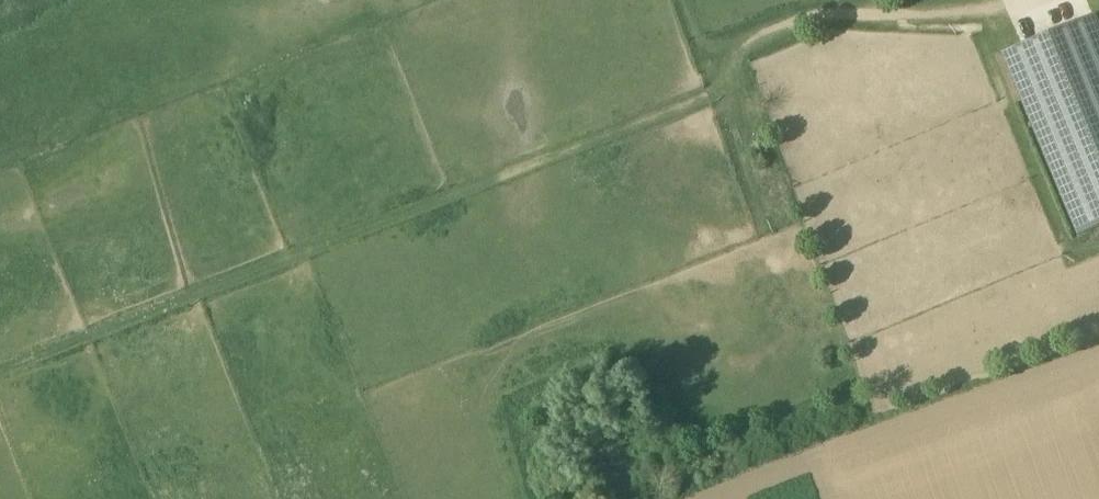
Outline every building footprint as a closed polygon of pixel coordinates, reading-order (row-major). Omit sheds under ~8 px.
[(1009,74),(1079,236),(1098,227),(1098,37),(1009,74)]
